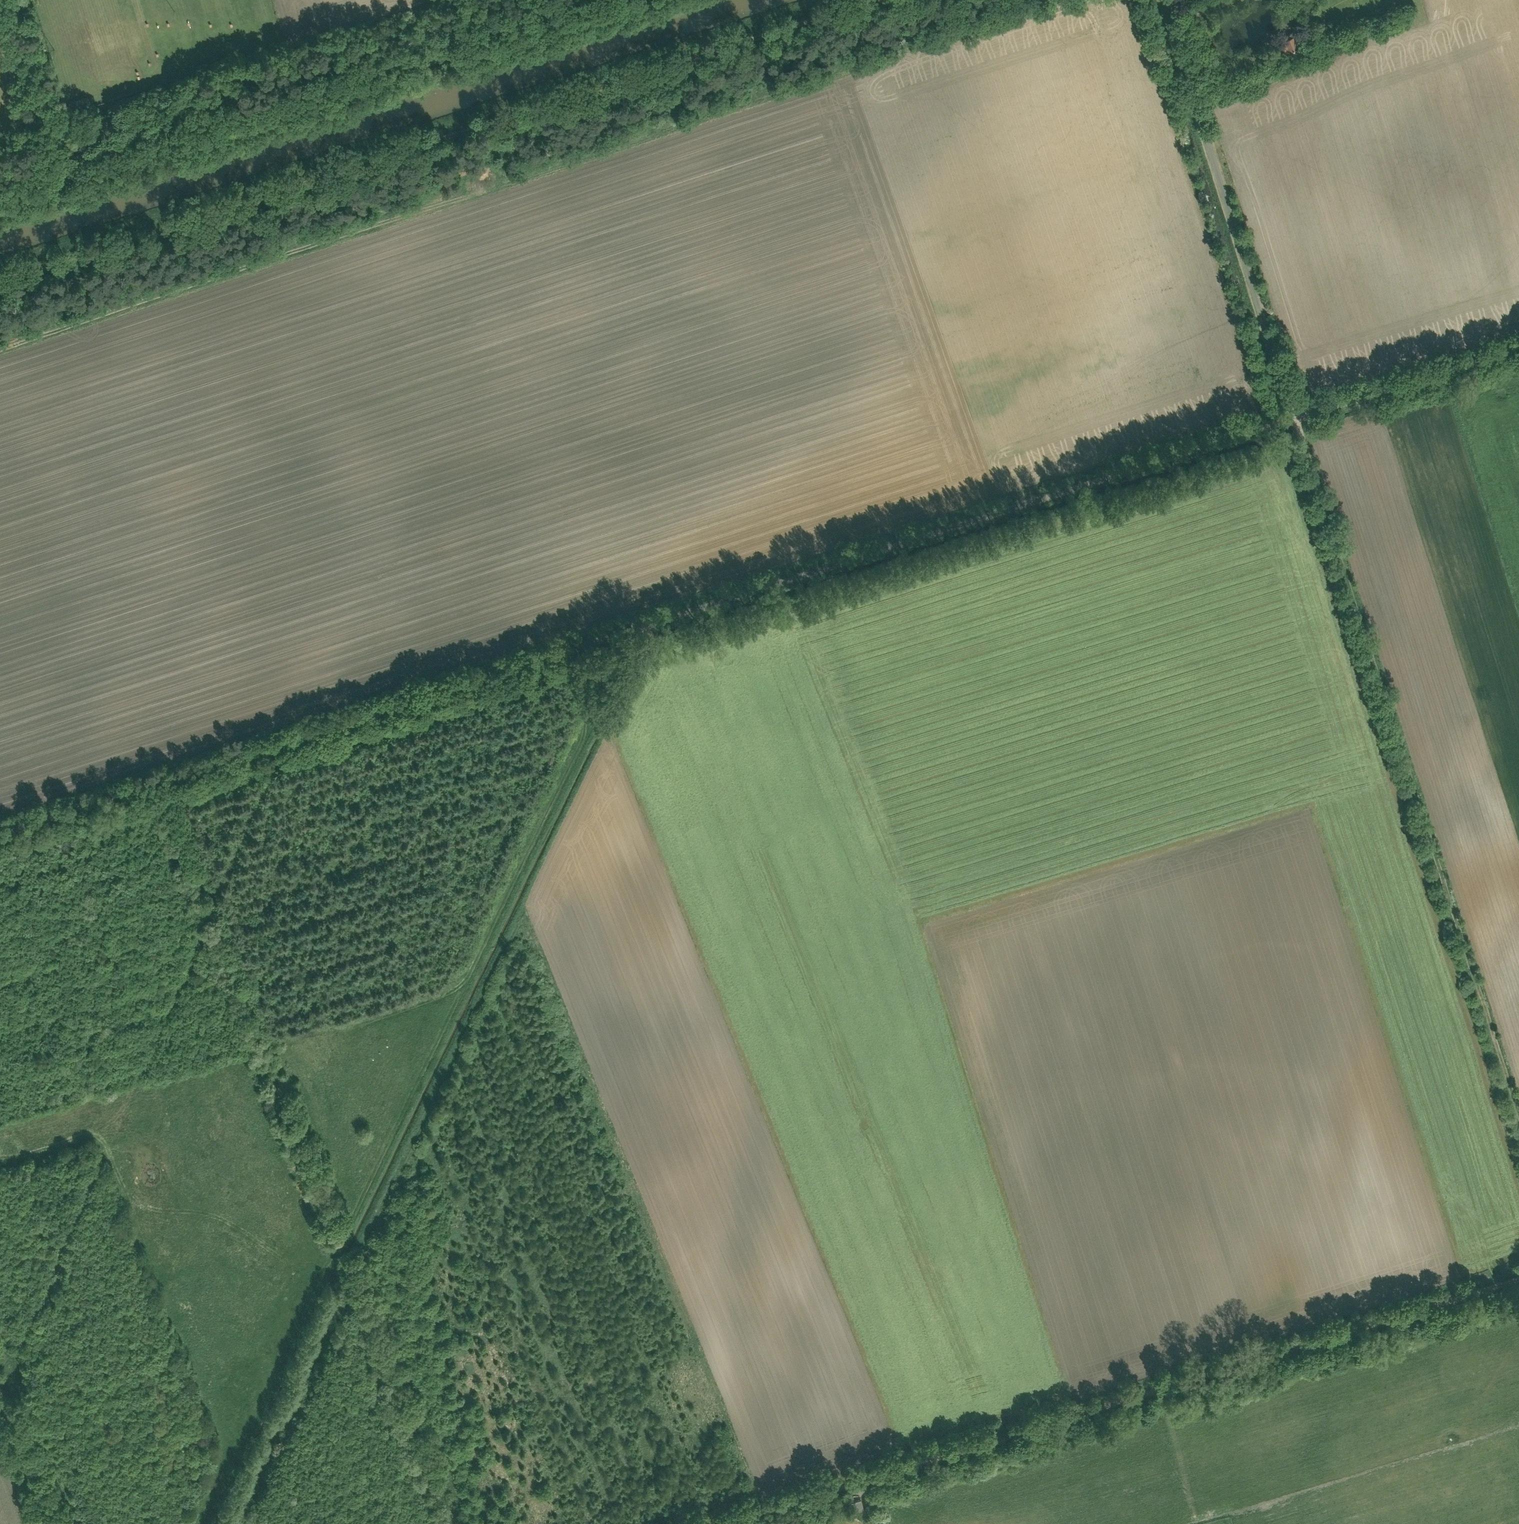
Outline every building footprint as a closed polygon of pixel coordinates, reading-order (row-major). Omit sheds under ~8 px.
[(1291,32),(1269,39),(1276,59),(1297,52),(1291,32)] [(848,1501),(851,1511),(863,1507),(860,1497),(848,1501)]
